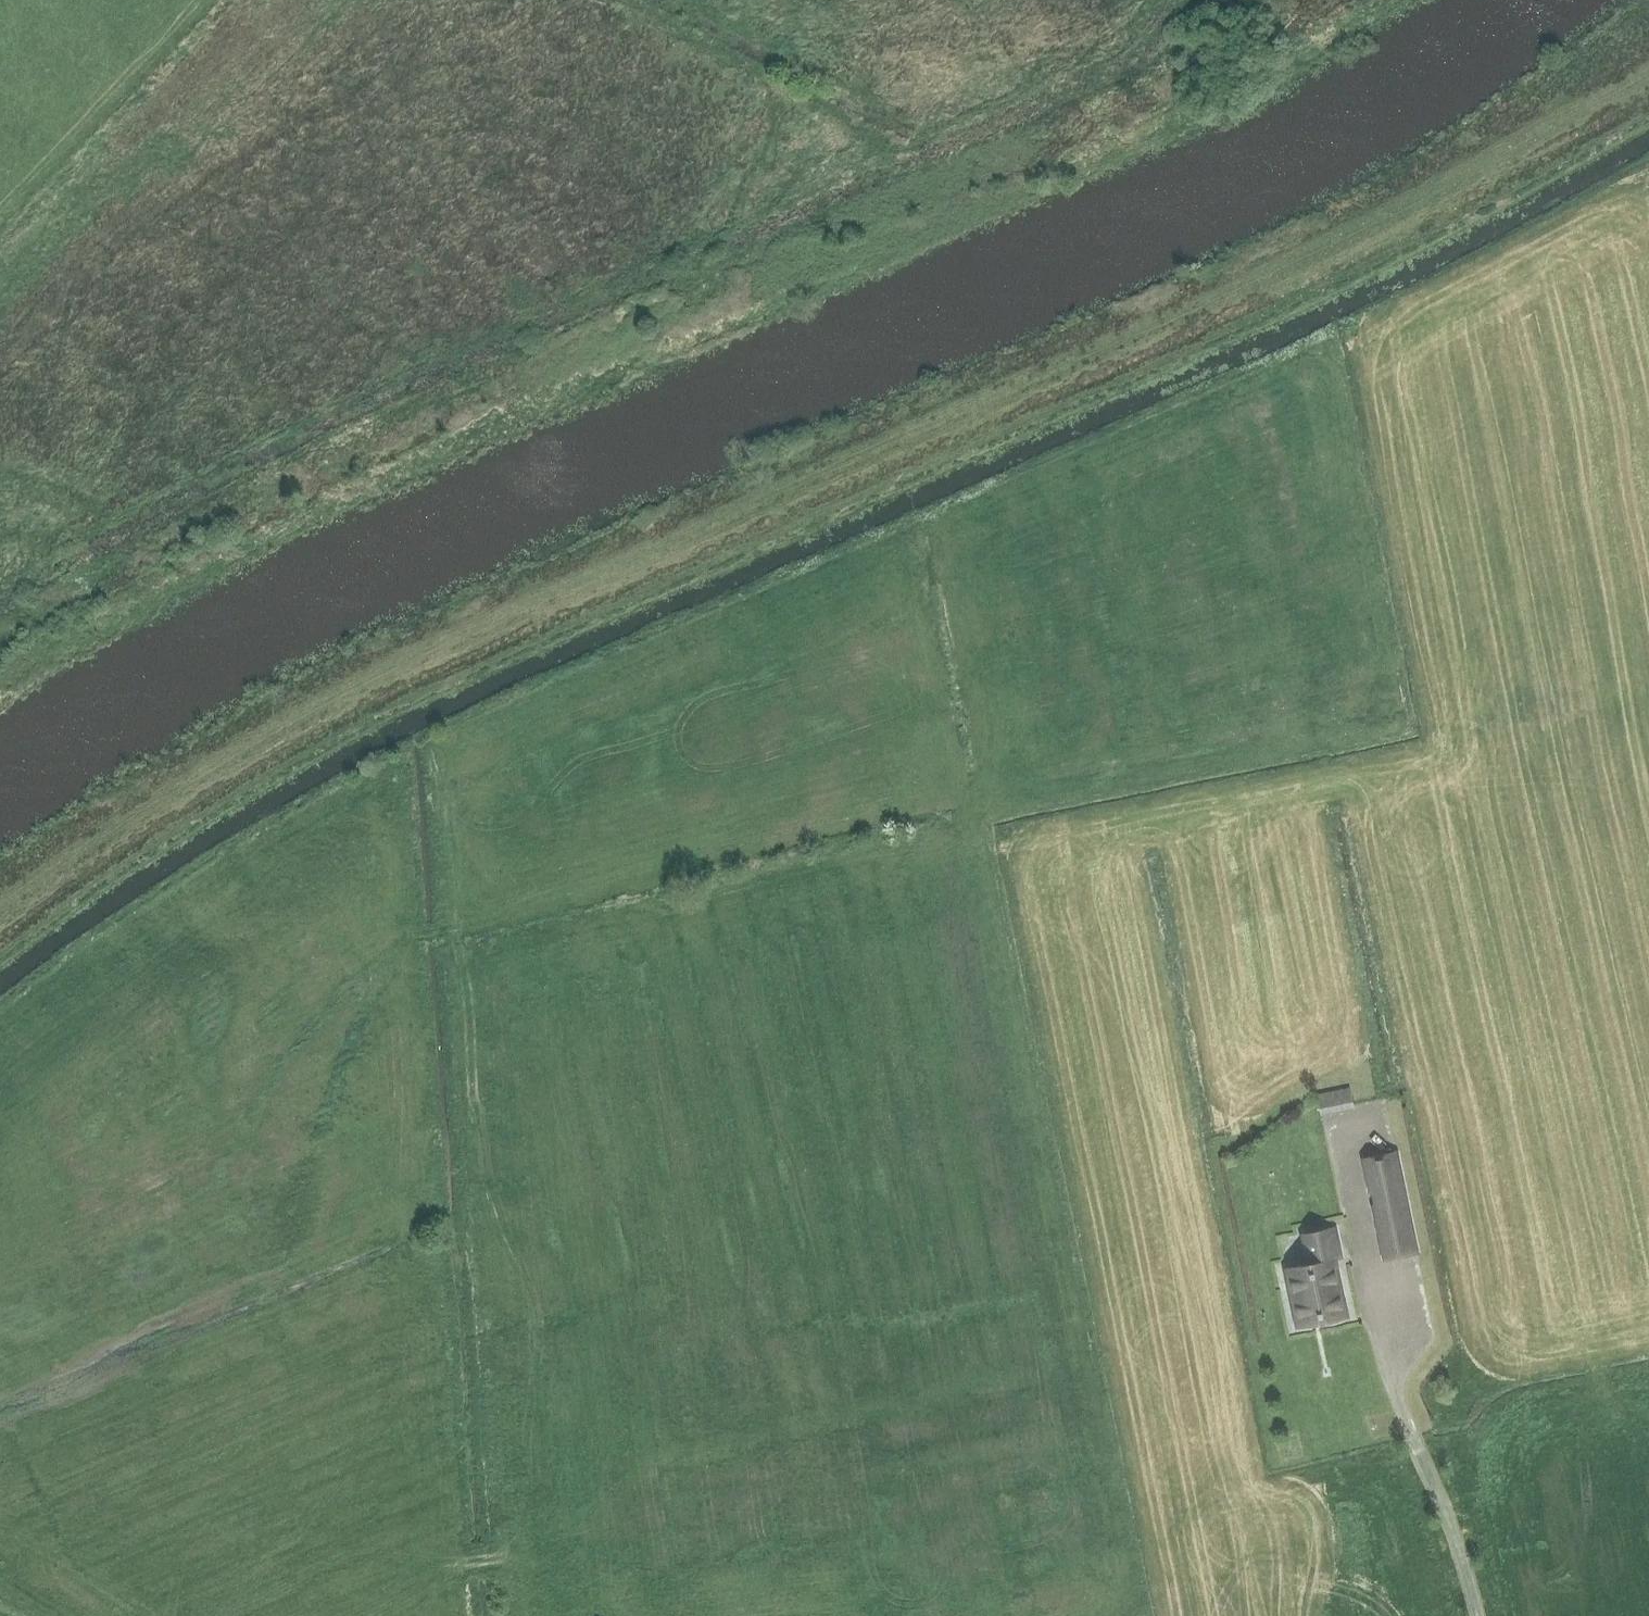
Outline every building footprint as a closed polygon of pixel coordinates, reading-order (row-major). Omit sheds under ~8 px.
[(1327,1105),(1361,1097),(1358,1083),(1324,1091),(1327,1105)] [(1401,1183),(1395,1152),(1386,1154),(1386,1159),(1371,1162),(1370,1158),(1364,1160),(1371,1191),(1372,1191),(1375,1206),(1374,1206),(1379,1233),(1384,1260),(1385,1260),(1416,1254),(1413,1238),(1411,1226),(1401,1183)] [(1343,1259),(1336,1225),(1299,1233),(1305,1264),(1284,1268),(1297,1327),(1346,1317),(1334,1261),(1343,1259)]
